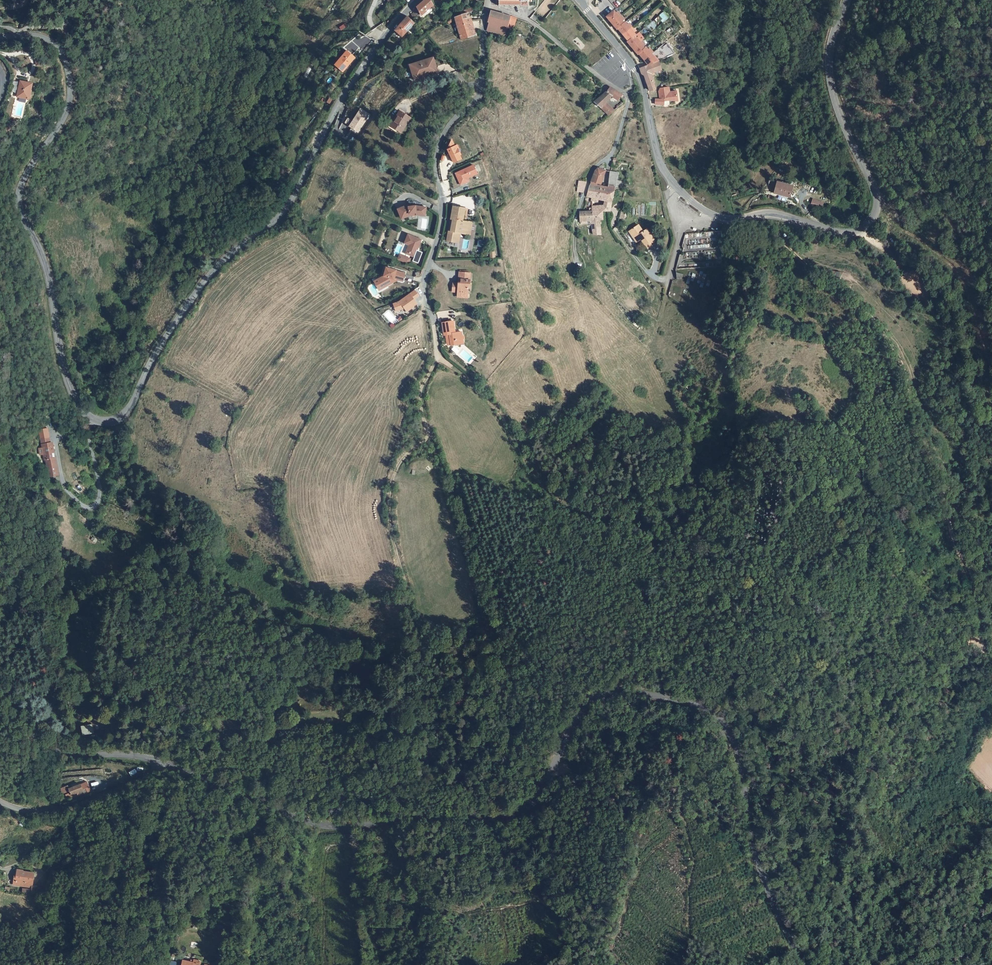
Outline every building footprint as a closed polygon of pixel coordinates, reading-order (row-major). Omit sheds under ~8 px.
[(417,7),(416,7),(420,13),(421,15),(431,7),(433,5),(431,0),(425,0),(417,7)] [(473,12),(472,8),(461,12),(461,15),(463,19),(469,18),(468,13),(473,12)] [(490,23),(488,30),(488,31),(505,36),(506,32),(505,31),(506,28),(508,28),(508,27),(512,16),(491,12),(488,23),(490,23)] [(612,12),(605,18),(615,30),(616,30),(627,42),(626,43),(636,56),(637,55),(647,66),(657,62),(653,57),(652,58),(650,55),(652,54),(648,50),(647,51),(644,49),(643,49),(641,47),(643,45),(640,42),(643,40),(637,34),(634,36),(632,34),(634,32),(627,25),(626,26),(623,24),(622,24),(620,22),(622,20),(616,13),(614,14),(612,12)] [(475,36),(469,19),(469,18),(463,19),(461,15),(455,17),(460,33),(458,34),(458,35),(460,35),(462,40),(475,36)] [(513,28),(517,18),(512,16),(508,27),(513,28)] [(407,17),(398,28),(395,31),(402,37),(414,23),(407,17)] [(353,57),(346,51),(334,65),(342,72),(347,66),(346,65),(353,57)] [(417,80),(420,79),(416,66),(435,60),(435,58),(412,65),(417,80)] [(416,66),(420,79),(440,73),(435,60),(416,66)] [(641,75),(645,78),(651,74),(660,70),(657,62),(647,66),(640,69),(641,75)] [(655,89),(651,74),(645,78),(650,91),(655,89)] [(32,84),(20,81),(17,97),(29,99),(32,84)] [(598,97),(594,101),(600,107),(605,103),(612,97),(617,100),(622,95),(610,87),(598,97)] [(654,100),(655,106),(663,105),(663,103),(664,103),(664,106),(668,106),(668,103),(678,103),(677,92),(670,93),(669,88),(662,89),(663,99),(659,100),(654,100)] [(600,107),(608,115),(614,111),(605,103),(600,107)] [(350,119),(347,125),(361,133),(371,116),(363,111),(356,123),(350,119)] [(395,127),(404,132),(413,118),(403,112),(398,120),(398,121),(395,127)] [(458,149),(456,150),(455,146),(453,143),(451,143),(448,150),(450,154),(452,157),(454,162),(461,159),(459,155),(461,154),(458,149)] [(473,166),(455,174),(460,186),(468,182),(467,179),(477,174),(473,166)] [(596,169),(594,171),(589,185),(595,186),(596,184),(599,185),(604,171),(596,169)] [(617,178),(608,176),(607,187),(614,189),(617,178)] [(582,193),(585,183),(577,182),(577,186),(576,191),(578,192),(582,193)] [(790,186),(774,182),(771,193),(788,196),(790,186)] [(595,186),(589,185),(587,191),(612,196),(614,190),(614,189),(607,187),(607,189),(595,186)] [(602,202),(601,208),(609,208),(612,196),(587,191),(586,196),(591,198),(602,202)] [(824,203),(812,199),(809,207),(820,212),(824,203)] [(407,205),(397,209),(401,217),(409,214),(416,213),(416,215),(424,216),(426,208),(415,206),(408,207),(407,205)] [(448,231),(447,241),(455,242),(457,232),(460,233),(470,235),(472,222),(465,221),(463,221),(465,208),(452,206),(450,219),(452,219),(450,231),(448,231)] [(580,221),(590,221),(598,221),(601,220),(601,213),(590,213),(579,213),(579,221),(580,221)] [(600,234),(598,221),(590,221),(590,224),(591,235),(600,234)] [(637,240),(639,238),(644,245),(649,241),(653,239),(645,228),(642,230),(638,224),(628,230),(633,236),(635,235),(637,240)] [(409,255),(408,257),(413,259),(416,252),(420,242),(407,236),(404,245),(408,247),(406,252),(408,252),(409,255)] [(416,252),(413,259),(412,263),(417,265),(421,254),(416,252)] [(399,256),(397,261),(406,264),(408,260),(399,256)] [(385,277),(379,281),(383,289),(393,284),(395,280),(399,281),(403,283),(406,275),(397,273),(397,272),(387,269),(385,277)] [(470,289),(471,288),(472,281),(469,280),(470,274),(461,273),(461,281),(463,281),(463,285),(461,285),(455,285),(455,293),(461,293),(461,297),(468,297),(468,295),(470,295),(470,289)] [(415,290),(399,301),(393,304),(396,311),(404,308),(407,312),(417,304),(414,299),(419,296),(415,290)] [(454,346),(467,344),(465,331),(459,333),(457,321),(445,324),(447,335),(452,334),(454,346)] [(45,461),(47,461),(50,477),(59,475),(56,459),(53,459),(52,453),(55,453),(54,447),(51,447),(51,444),(50,439),(42,440),(43,449),(45,448),(46,454),(44,454),(45,461)] [(80,724),(81,734),(93,734),(92,723),(80,724)] [(191,737),(194,731),(181,723),(178,728),(191,737)] [(74,792),(79,790),(83,788),(81,783),(78,785),(77,782),(73,783),(74,786),(72,787),(73,792),(74,792)] [(30,883),(33,874),(17,869),(17,872),(14,871),(11,880),(16,882),(16,883),(26,886),(28,882),(30,883)] [(37,884),(36,888),(34,894),(41,896),(44,886),(37,884)]
